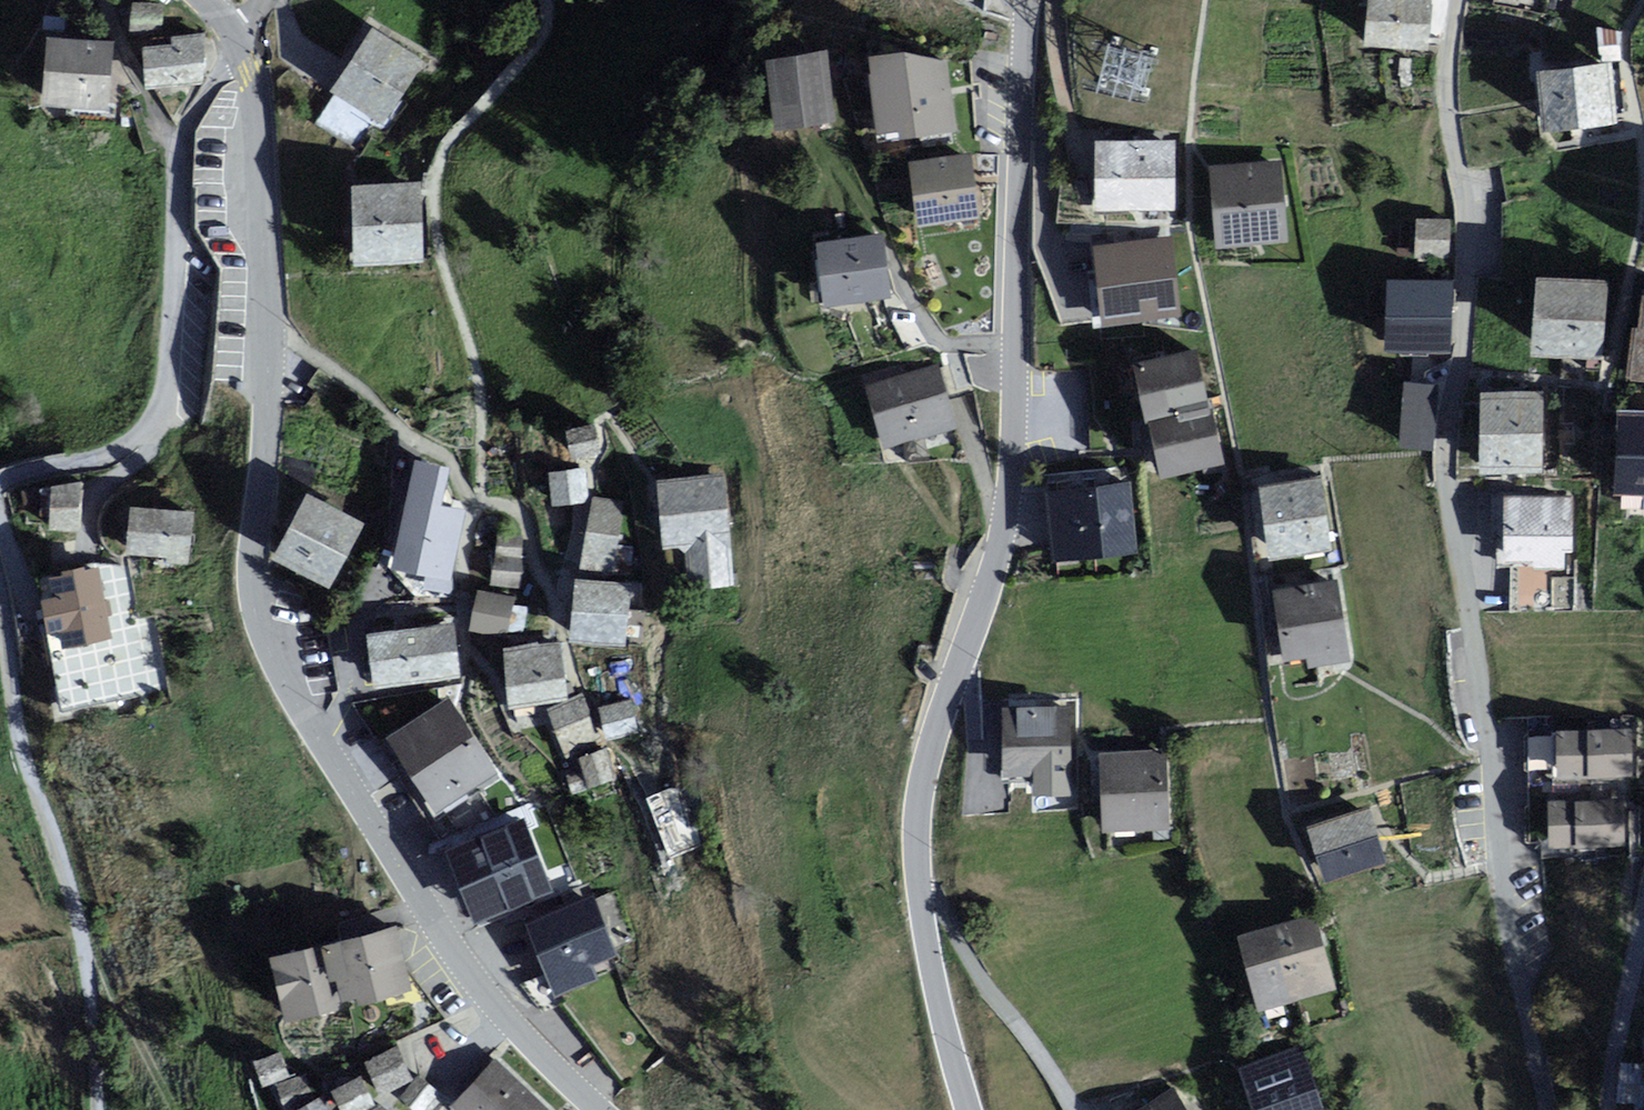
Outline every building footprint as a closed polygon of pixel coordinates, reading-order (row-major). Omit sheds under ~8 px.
[(1363,42),(1422,46),(1425,0),(1365,0),(1363,42)] [(163,5),(134,6),(135,32),(164,31),(163,5)] [(423,61),(368,30),(335,89),(391,120),(423,61)] [(107,46),(43,40),(37,101),(101,107),(107,46)] [(141,45),(145,83),(201,77),(198,40),(141,45)] [(822,53),(759,61),(768,125),(830,117),(822,53)] [(900,54),(867,58),(878,131),(953,120),(945,64),(900,54)] [(1608,65),(1532,72),(1537,127),(1614,120),(1608,65)] [(1171,144),(1093,148),(1096,207),(1175,202),(1171,144)] [(964,155),(907,163),(915,220),(972,211),(964,155)] [(1277,166),(1206,173),(1214,246),(1284,238),(1277,166)] [(419,188),(351,190),(353,260),(421,258),(419,188)] [(1449,222),(1418,223),(1419,254),(1450,253),(1449,222)] [(879,236),(813,243),(819,296),(885,288),(879,236)] [(1169,239),(1094,247),(1102,321),(1176,313),(1169,239)] [(1601,283),(1535,281),(1532,350),(1599,352),(1601,283)] [(1452,286),(1386,286),(1385,346),(1452,347),(1452,286)] [(1639,309),(1631,375),(1643,376),(1643,310),(1639,309)] [(1400,432),(1432,435),(1440,355),(1408,352),(1400,432)] [(1129,371),(1141,420),(1203,405),(1191,355),(1129,371)] [(935,368),(865,387),(881,445),(951,426),(935,368)] [(1538,395),(1481,396),(1483,464),(1540,463),(1538,395)] [(1141,420),(1154,470),(1216,455),(1203,405),(1141,420)] [(1616,419),(1616,492),(1643,492),(1643,419),(1616,419)] [(446,470),(417,464),(395,566),(430,574),(427,586),(446,591),(463,513),(438,507),(446,470)] [(591,464),(548,468),(551,496),(594,491),(591,464)] [(736,466),(654,468),(656,542),(688,541),(689,586),(739,585),(736,466)] [(1316,479),(1258,487),(1268,554),(1326,546),(1316,479)] [(77,482),(42,484),(44,527),(80,525),(77,482)] [(1124,489),(1046,497),(1053,560),(1131,551),(1124,489)] [(631,497),(594,491),(580,563),(618,570),(631,497)] [(354,524),(301,497),(273,552),(326,578),(354,524)] [(1571,498),(1505,499),(1505,555),(1571,555),(1571,498)] [(185,519),(130,513),(126,546),(181,551),(185,519)] [(95,559),(33,570),(46,643),(107,632),(95,559)] [(1333,585),(1271,594),(1280,656),(1342,648),(1333,585)] [(629,596),(578,589),(573,630),(624,637),(629,596)] [(515,598),(482,593),(477,627),(510,632),(515,598)] [(452,628),(363,635),(367,679),(455,672),(452,628)] [(558,648),(504,651),(506,697),(560,694),(558,648)] [(586,690),(550,705),(568,748),(603,734),(586,690)] [(636,697),(600,701),(603,734),(639,730),(636,697)] [(447,703),(388,738),(427,805),(487,770),(447,703)] [(1068,710),(1005,710),(1005,771),(1037,771),(1037,784),(1068,784),(1068,710)] [(1631,732),(1560,733),(1561,775),(1632,774),(1631,732)] [(1167,760),(1101,761),(1102,827),(1168,826),(1167,760)] [(1621,802),(1553,804),(1555,843),(1622,841),(1621,802)] [(1369,813),(1308,832),(1321,876),(1382,857),(1369,813)] [(519,824),(454,852),(480,910),(544,882),(519,824)] [(603,883),(519,906),(542,993),(603,977),(597,955),(620,948),(603,883)] [(394,914),(259,939),(272,1008),(407,983),(394,914)] [(1318,921),(1240,938),(1254,1001),(1331,985),(1318,921)] [(397,1039),(365,1052),(378,1086),(410,1073),(397,1039)] [(446,1095),(462,1109),(551,1109),(555,1106),(492,1046),(446,1095)] [(356,1056),(325,1067),(338,1103),(360,1095),(369,1092),(356,1056)] [(1246,1071),(1254,1109),(1319,1109),(1309,1059),(1246,1071)] [(417,1071),(400,1095),(419,1108),(436,1084),(417,1071)] [(317,1082),(284,1097),(289,1109),(330,1109),(317,1082)] [(360,1095),(348,1109),(377,1109),(372,1105),(360,1095)] [(372,1105),(377,1109),(398,1109),(399,1109),(380,1095),(372,1105)] [(1149,1109),(1185,1109),(1180,1098),(1149,1109)]
